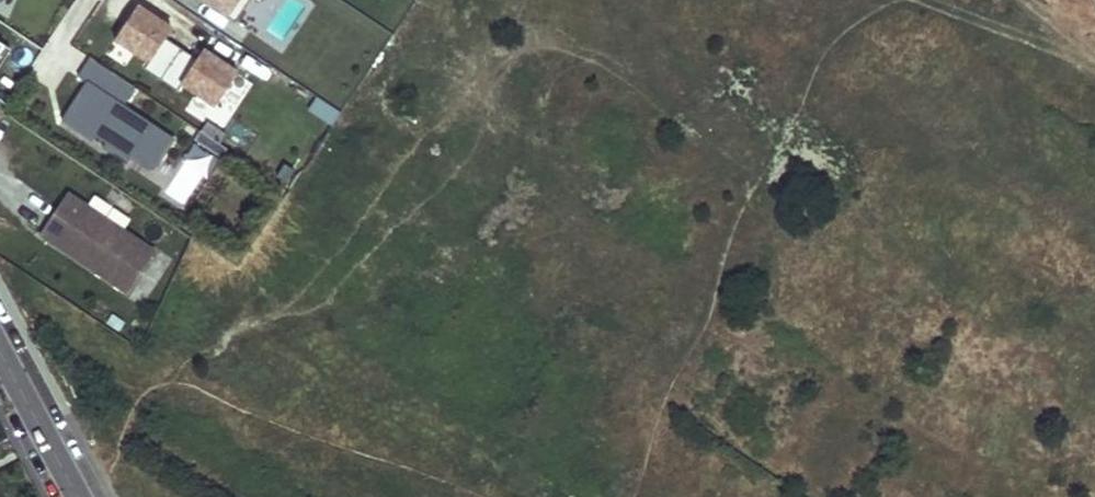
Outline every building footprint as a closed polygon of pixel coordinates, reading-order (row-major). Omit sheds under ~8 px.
[(234,22),(249,0),(201,0),(234,22)] [(170,29),(136,6),(114,39),(147,62),(143,69),(175,91),(180,84),(214,106),(236,73),(201,50),(195,59),(164,38),(170,29)] [(134,87),(89,57),(76,77),(85,83),(60,120),(90,140),(95,132),(106,140),(101,148),(124,163),(128,155),(132,149),(153,163),(156,165),(173,139),(122,105),(134,87)] [(308,111),(332,124),(340,110),(316,97),(308,111)] [(208,136),(199,130),(193,139),(202,146),(208,136)] [(226,149),(208,136),(202,146),(220,158),(226,149)] [(153,163),(132,149),(128,155),(149,169),(153,163)] [(38,235),(126,293),(154,252),(66,194),(38,235)]
